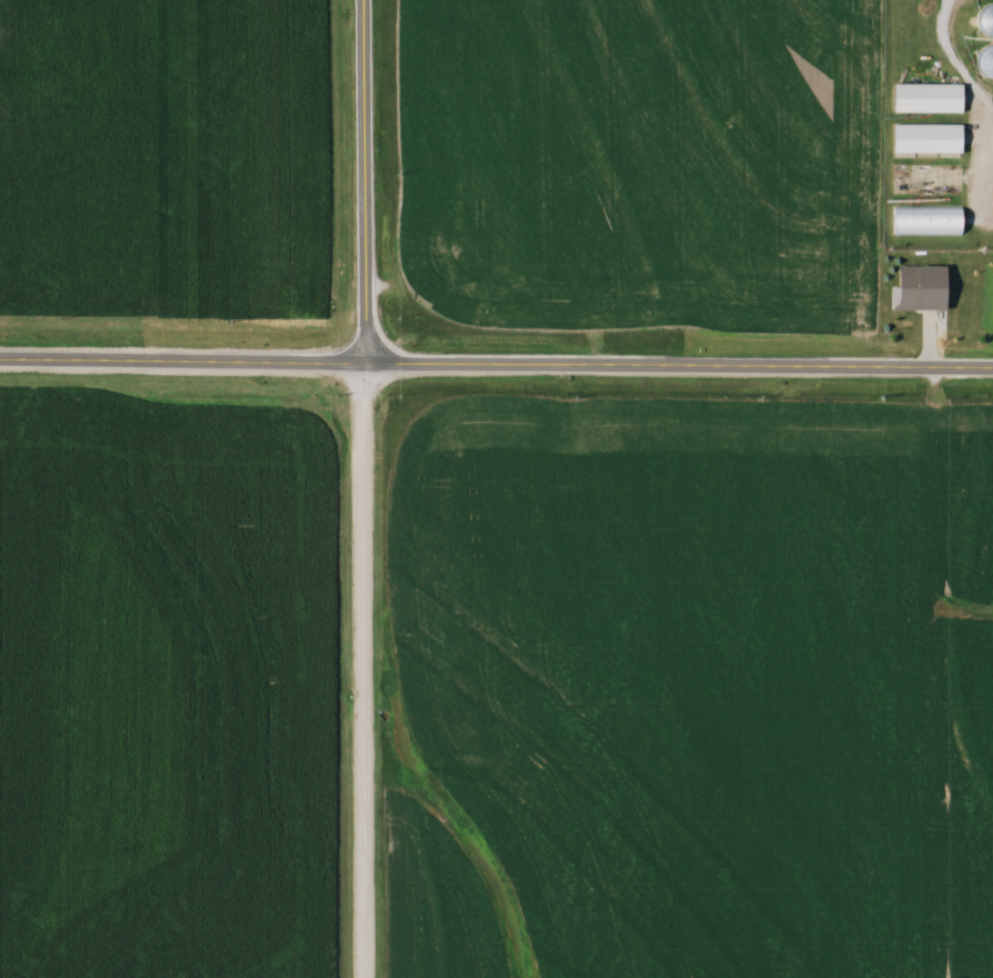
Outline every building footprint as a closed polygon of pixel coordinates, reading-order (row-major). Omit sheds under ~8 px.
[(971,72),(992,77),(992,76),(992,49),(976,45),(971,72)] [(892,113),(959,113),(959,83),(892,83),(892,113)] [(959,124),(891,124),(891,154),(959,154),(959,124)] [(961,235),(962,207),(891,207),(891,235),(961,235)]
